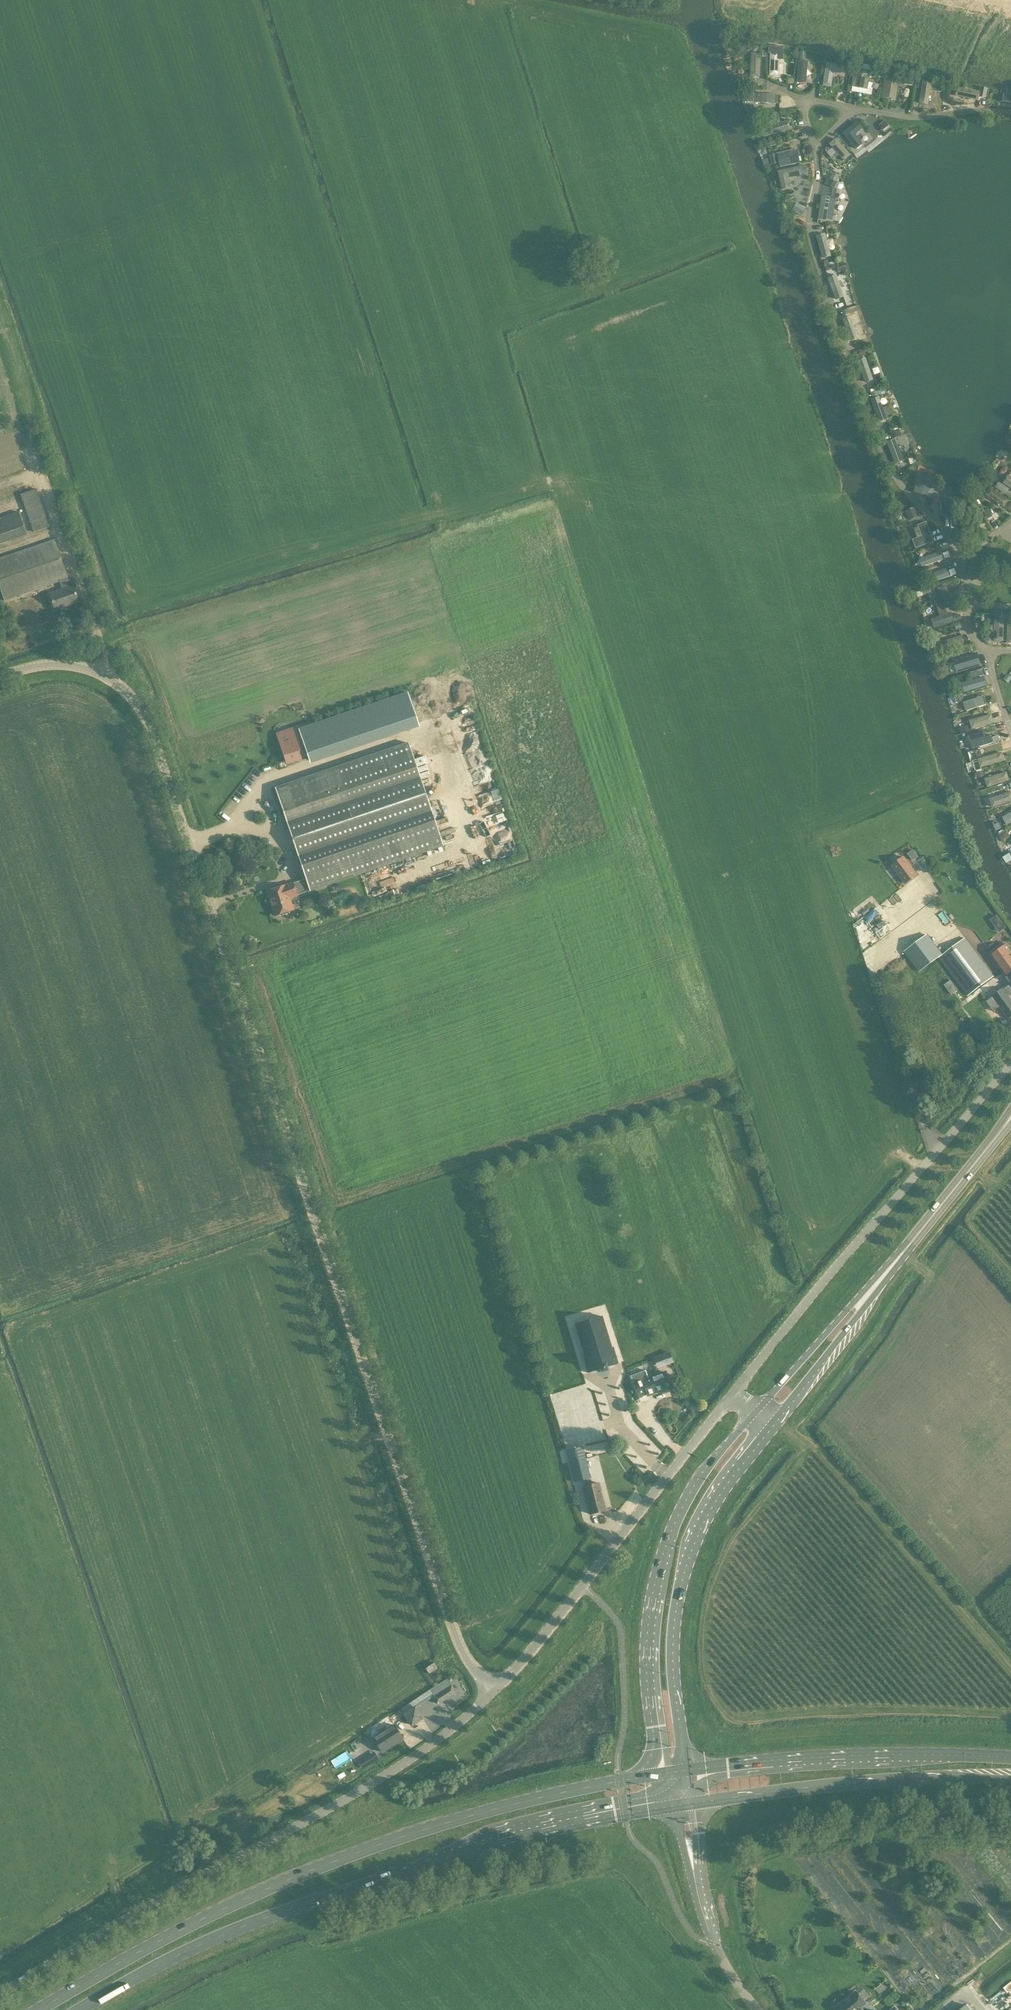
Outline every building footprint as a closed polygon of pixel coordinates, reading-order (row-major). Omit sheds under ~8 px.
[(783,46),(768,45),(768,53),(771,53),(770,75),(778,75),(779,53),(783,53),(783,46)] [(750,77),(760,78),(761,54),(751,53),(750,77)] [(808,61),(799,60),(797,82),(806,83),(808,61)] [(827,63),(823,85),(831,87),(833,72),(844,74),(845,66),(827,63)] [(855,68),(852,86),(867,89),(870,71),(855,68)] [(899,79),(885,77),(881,99),(895,102),(899,79)] [(931,83),(923,81),(919,103),(927,105),(931,83)] [(957,88),(956,96),(977,100),(979,92),(957,88)] [(756,94),(756,102),(776,104),(776,95),(756,94)] [(1000,102),(1010,104),(1010,96),(1001,94),(1000,102)] [(769,127),(771,135),(792,129),(790,120),(769,127)] [(884,132),(891,127),(885,120),(879,125),(884,132)] [(861,129),(856,123),(842,134),(855,150),(861,144),(854,135),(861,129)] [(836,140),(830,146),(844,161),(850,155),(836,140)] [(791,151),(777,154),(780,167),(799,163),(797,156),(792,157),(791,151)] [(777,171),(781,191),(791,189),(788,178),(801,175),(799,167),(777,171)] [(825,184),(836,187),(839,175),(828,172),(825,184)] [(830,197),(821,196),(818,218),(826,219),(830,197)] [(792,209),(803,215),(807,208),(796,202),(792,209)] [(824,234),(816,236),(822,257),(830,255),(824,234)] [(836,275),(828,278),(836,301),(844,298),(836,275)] [(847,306),(855,304),(852,286),(844,287),(847,306)] [(850,317),(842,319),(850,340),(858,337),(850,317)] [(865,358),(857,361),(865,384),(873,381),(865,358)] [(879,397),(871,400),(878,422),(886,420),(879,397)] [(895,439),(887,442),(895,464),(903,462),(895,439)] [(934,479),(926,476),(919,497),(927,500),(934,479)] [(1006,493),(1009,488),(1001,482),(998,487),(1006,493)] [(991,487),(986,495),(1005,508),(1010,501),(991,487)] [(38,488),(22,493),(34,532),(50,527),(38,488)] [(955,494),(947,494),(946,516),(955,517),(955,494)] [(974,498),(967,501),(977,521),(984,517),(974,498)] [(915,507),(906,511),(911,520),(919,516),(915,507)] [(27,535),(20,511),(0,517),(0,544),(27,535)] [(922,535),(913,538),(915,546),(933,540),(926,522),(918,525),(922,535)] [(0,559),(0,586),(5,601),(60,581),(63,590),(50,594),(55,610),(79,602),(74,586),(71,587),(55,540),(0,559)] [(920,559),(922,567),(943,559),(941,551),(920,559)] [(926,576),(929,584),(950,576),(947,568),(926,576)] [(932,619),(935,629),(955,622),(952,612),(947,614),(946,609),(954,606),(947,585),(937,588),(941,600),(936,601),(941,616),(932,619)] [(953,601),(957,612),(962,610),(958,599),(953,601)] [(1004,620),(996,620),(995,642),(1003,642),(1004,620)] [(938,643),(941,652),(964,645),(961,635),(938,643)] [(952,660),(956,673),(981,665),(977,652),(952,660)] [(962,684),(965,692),(987,685),(985,677),(962,684)] [(963,702),(966,711),(987,704),(984,696),(963,702)] [(970,720),(972,728),(994,722),(991,714),(970,720)] [(282,727),(290,753),(310,746),(301,720),(282,727)] [(973,742),(975,749),(995,744),(993,736),(973,742)] [(286,885),(270,891),(274,905),(273,905),(276,916),(294,910),(290,898),(311,891),(444,846),(409,743),(276,788),(307,879),(286,886),(286,885)] [(979,759),(981,767),(1004,760),(1002,752),(979,759)] [(985,778),(987,788),(1009,781),(1007,772),(985,778)] [(992,808),(1010,802),(1010,792),(990,799),(992,808)] [(1003,828),(1010,824),(1010,815),(1000,821),(1003,828)] [(916,875),(904,859),(894,866),(906,882),(916,875)] [(385,884),(383,874),(367,878),(368,887),(385,884)] [(927,936),(904,953),(919,972),(942,955),(927,936)] [(965,939),(936,961),(940,966),(944,963),(973,1000),(997,982),(965,939)] [(1010,966),(1010,951),(1007,945),(989,958),(997,968),(999,967),(1002,972),(1010,966)] [(1002,972),(1010,984),(1010,966),(1002,972)] [(951,980),(944,985),(952,995),(958,990),(951,980)] [(994,1009),(997,1007),(1005,1018),(1010,1014),(1010,1007),(999,990),(987,999),(994,1009)] [(602,1316),(576,1324),(585,1356),(584,1357),(589,1373),(600,1369),(601,1372),(607,1370),(607,1367),(618,1364),(613,1348),(612,1349),(602,1316)] [(669,1352),(653,1358),(657,1369),(673,1363),(669,1352)] [(665,1372),(649,1378),(646,1370),(630,1376),(633,1384),(636,1383),(639,1392),(646,1389),(648,1396),(671,1387),(665,1372)] [(661,1448),(634,1419),(614,1438),(644,1469),(648,1465),(652,1469),(658,1462),(653,1456),(661,1448)] [(569,1462),(565,1463),(567,1470),(571,1469),(575,1483),(591,1478),(583,1446),(566,1451),(569,1462)] [(599,1483),(584,1487),(591,1514),(606,1510),(599,1483)] [(429,1673),(437,1668),(434,1664),(426,1669),(429,1673)] [(447,1679),(430,1689),(432,1694),(439,1704),(456,1693),(450,1684),(447,1679)] [(394,1725),(373,1738),(382,1752),(403,1738),(394,1725)] [(357,1755),(363,1766),(375,1760),(370,1749),(357,1755)] [(333,1773),(350,1762),(344,1754),(327,1764),(333,1773)] [(837,2006),(838,2008),(838,2009),(862,2009),(861,2008),(865,2004),(855,1991),(837,2006)]
